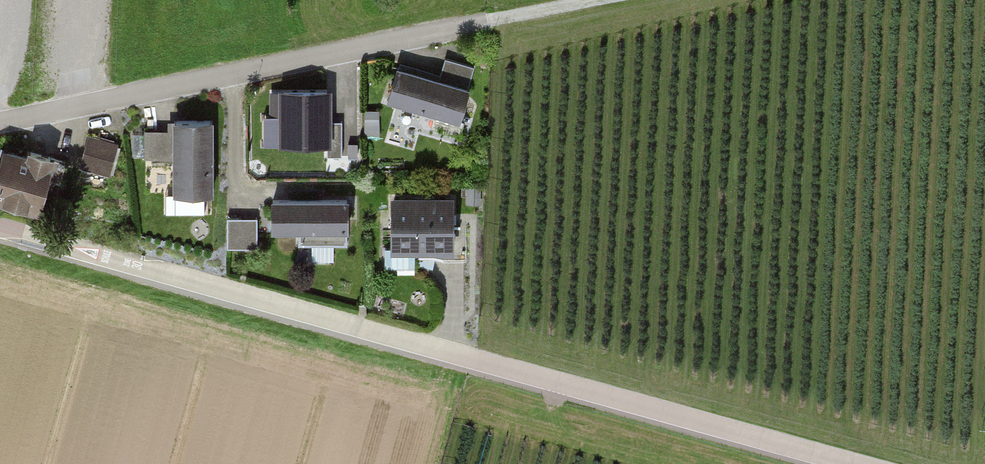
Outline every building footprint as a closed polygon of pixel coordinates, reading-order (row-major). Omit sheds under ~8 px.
[(442,82),(399,70),(390,101),(463,122),(479,67),(449,58),(442,82)] [(336,116),(288,115),(288,154),(335,155),(336,116)] [(213,194),(212,121),(174,122),(175,194),(213,194)] [(120,143),(92,135),(82,167),(111,176),(120,143)] [(4,149),(0,166),(0,203),(40,213),(53,161),(4,149)] [(453,199),(393,199),(394,253),(454,253),(453,199)] [(348,203),(269,203),(268,232),(348,232),(348,203)] [(260,220),(229,220),(228,249),(259,249),(260,220)]
